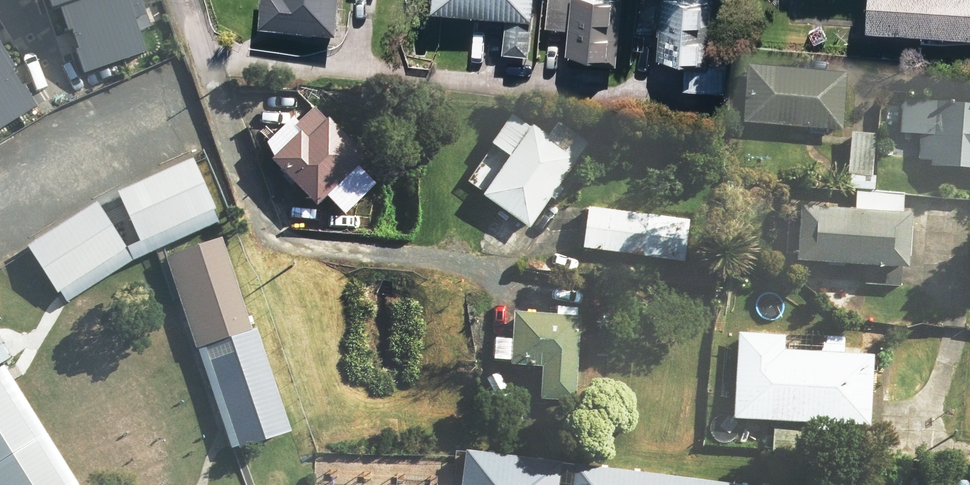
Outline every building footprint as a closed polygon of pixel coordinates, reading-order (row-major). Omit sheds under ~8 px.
[(67,72),(142,46),(126,0),(42,0),(67,72)] [(265,24),(344,30),(347,0),(267,0),(265,24)] [(439,5),(512,13),(508,50),(533,53),(539,0),(440,0),(439,5)] [(549,23),(575,26),(572,48),(620,54),(627,0),(552,0),(549,23)] [(663,56),(690,58),(688,88),(727,90),(729,63),(713,62),(718,0),(667,0),(663,56)] [(874,22),(969,31),(969,0),(876,0),(874,22)] [(38,96),(0,36),(0,120),(38,96)] [(851,71),(752,63),(747,121),(846,130),(851,71)] [(932,99),(928,165),(969,168),(969,102),(932,99)] [(297,116),(269,144),(276,157),(322,205),(333,195),(349,212),(382,181),(365,164),(373,157),(334,117),(332,119),(320,106),(303,122),(297,116)] [(552,134),(537,124),(535,127),(516,114),(496,143),(515,156),(487,196),(533,228),(593,141),(562,120),(552,134)] [(183,147),(105,177),(126,230),(204,200),(183,147)] [(857,208),(806,204),(805,221),(795,220),(793,253),(803,254),(802,260),(915,268),(919,212),(907,211),(908,195),(858,191),(857,208)] [(87,193),(16,236),(43,279),(114,236),(87,193)] [(695,219),(592,205),(586,247),(689,262),(695,219)] [(296,426),(226,236),(163,258),(232,449),(296,426)] [(585,315),(519,310),(515,363),(547,365),(544,398),(579,400),(585,315)] [(789,334),(742,332),(738,419),(876,425),(879,354),(789,349),(789,334)] [(15,484),(79,484),(0,356),(0,460),(15,484)] [(472,449),(467,484),(730,484),(472,449)]
